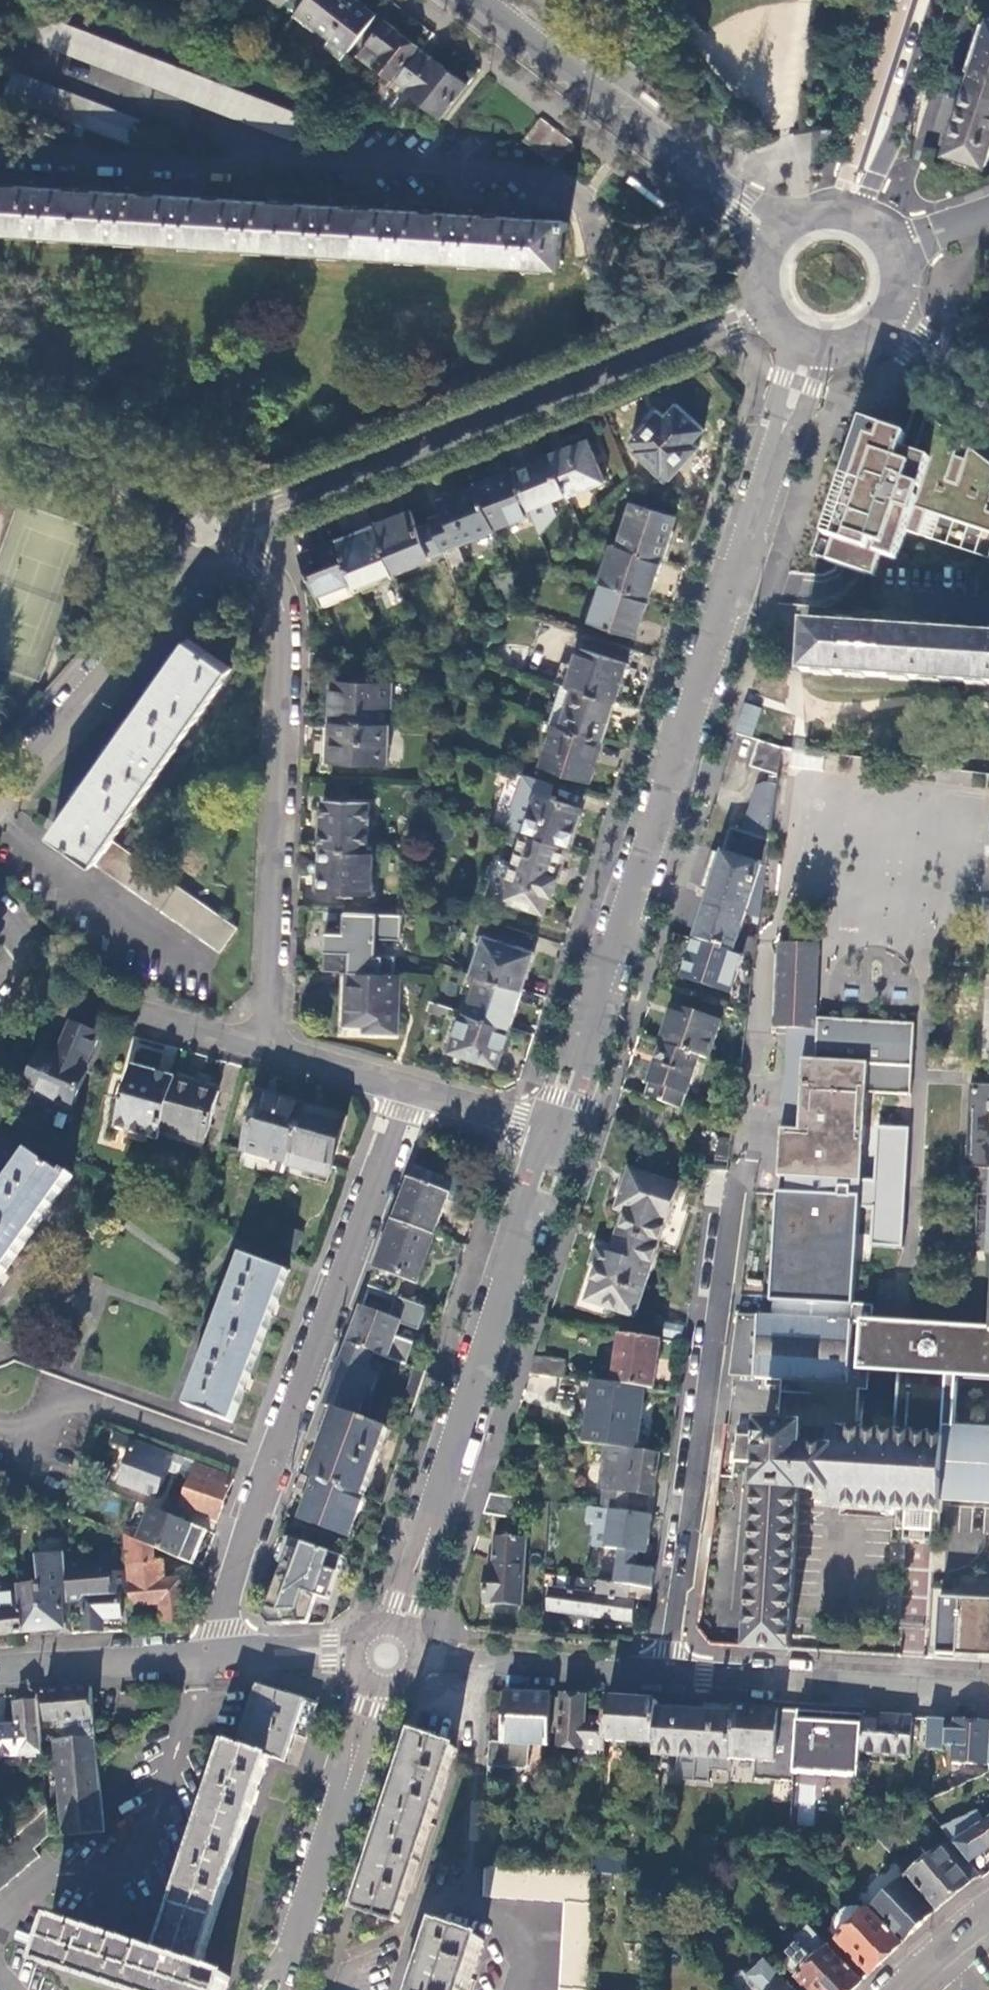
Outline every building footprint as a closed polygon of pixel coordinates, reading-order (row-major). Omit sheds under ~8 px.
[(298,11),(332,38),(349,51),(377,14),(358,0),(306,0),(298,11)] [(37,11),(32,25),(28,38),(293,140),(302,114),(37,11)] [(382,81),(388,85),(418,47),(386,21),(359,55),(374,67),(376,65),(387,74),(382,81)] [(988,93),(988,21),(968,86),(988,93)] [(349,51),(332,38),(323,50),(340,63),(349,51)] [(396,81),(442,117),(468,84),(421,48),(396,81)] [(4,96),(132,146),(142,120),(14,70),(4,96)] [(988,154),(988,93),(968,86),(946,152),(985,166),(988,154)] [(556,167),(576,143),(542,117),(523,141),(556,167)] [(560,267),(562,220),(531,218),(532,210),(516,208),(516,217),(470,214),(470,206),(454,205),(453,214),(406,210),(406,202),(391,201),(390,209),(329,206),(330,197),(314,197),(314,205),(253,201),(254,192),(239,191),(238,200),(190,196),(190,188),(175,187),(175,196),(126,192),(127,184),(110,183),(110,192),(50,188),(51,179),(35,178),(36,187),(0,184),(0,231),(560,267)] [(663,471),(670,478),(697,448),(691,443),(703,430),(675,405),(664,417),(658,411),(630,441),(638,448),(634,452),(660,475),(663,471)] [(874,424),(837,539),(836,544),(830,560),(868,572),(872,560),(882,563),(885,554),(899,559),(908,529),(921,533),(929,510),(988,529),(988,463),(917,407),(913,421),(908,435),(885,427),(874,424)] [(828,536),(837,539),(874,424),(865,421),(828,536)] [(567,494),(568,497),(604,482),(587,441),(551,455),(567,494)] [(567,494),(551,455),(513,470),(529,509),(567,494)] [(494,529),(531,513),(529,509),(513,470),(476,485),(494,529)] [(494,529),(476,485),(440,499),(446,514),(430,519),(432,523),(443,551),(451,571),(465,565),(457,545),(495,531),(494,529)] [(619,545),(662,559),(675,517),(632,503),(619,545)] [(443,551),(432,523),(419,527),(412,511),(375,526),(392,570),(430,556),(443,551)] [(392,570),(375,526),(337,540),(354,582),(357,591),(395,576),(392,570)] [(354,582),(337,540),(300,554),(322,609),(342,601),(337,588),(354,582)] [(830,560),(836,544),(826,541),(821,557),(830,560)] [(619,545),(613,543),(600,582),(603,583),(649,598),(662,559),(619,545)] [(433,562),(430,556),(392,570),(395,576),(433,562)] [(878,575),(882,563),(872,560),(868,572),(878,575)] [(649,598),(603,583),(591,620),(637,636),(649,598)] [(988,684),(988,638),(929,634),(929,625),(913,623),(912,633),(852,629),(853,620),(838,619),(837,628),(806,626),(803,673),(988,684)] [(52,834),(221,952),(238,928),(114,840),(134,812),(132,811),(149,786),(150,787),(178,748),(177,747),(195,720),(196,721),(224,683),(222,682),(232,669),(188,638),(168,667),(123,732),(76,801),(52,834)] [(580,648),(568,686),(615,701),(627,664),(580,648)] [(331,682),(330,722),(390,724),(390,683),(331,682)] [(568,686),(564,685),(557,703),(550,701),(543,720),(555,724),(603,739),(615,701),(568,686)] [(763,709),(746,704),(737,733),(753,738),(763,709)] [(390,724),(330,722),(330,761),(389,764),(390,724)] [(603,739),(555,724),(542,764),(590,780),(603,739)] [(782,747),(759,740),(752,765),(778,774),(782,747)] [(525,833),(568,847),(581,809),(557,800),(561,787),(523,774),(506,826),(523,832),(525,833)] [(323,801),(322,847),(367,849),(368,803),(323,801)] [(743,955),(754,959),(756,945),(738,939),(746,913),(760,917),(774,807),(752,801),(743,833),(731,829),(696,940),(743,955)] [(553,895),(568,847),(525,833),(523,832),(503,898),(544,912),(551,895),(553,895)] [(367,849),(322,847),(320,892),(372,894),(372,849),(367,849)] [(403,914),(348,912),(347,933),(329,932),(328,950),(353,951),(353,971),(395,973),(396,956),(377,955),(378,937),(402,938),(403,914)] [(478,975),(522,990),(534,951),(484,935),(472,973),(478,975)] [(731,993),(743,955),(696,940),(683,978),(731,993)] [(820,946),(780,945),(778,1013),(818,1014),(820,946)] [(402,975),(346,972),(344,1025),(364,1026),(365,1032),(400,1034),(402,975)] [(510,1028),(522,990),(478,975),(466,1013),(510,1028)] [(699,1057),(709,1060),(721,1022),(675,1007),(662,1044),(699,1057)] [(497,1065),(510,1028),(466,1013),(462,1012),(450,1050),(497,1065)] [(817,1021),(818,1014),(778,1013),(777,1032),(785,1033),(817,1034),(817,1021)] [(23,1087),(68,1111),(82,1083),(80,1082),(102,1036),(75,1021),(57,1056),(42,1049),(23,1087)] [(817,1034),(816,1065),(868,1068),(866,1096),(911,1099),(915,1027),(817,1021),(817,1034)] [(817,1034),(785,1033),(781,1134),(785,1134),(802,1135),(804,1064),(816,1065),(817,1034)] [(645,1097),(682,1109),(699,1057),(662,1044),(645,1097)] [(863,1327),(860,1376),(849,1375),(860,1202),(846,1200),(847,1183),(860,1185),(866,1096),(868,1068),(816,1065),(804,1064),(802,1135),(785,1134),(783,1179),(792,1180),(792,1196),(779,1195),(773,1319),(759,1318),(756,1365),(783,1369),(779,1430),(763,1429),(763,1438),(737,1436),(733,1462),(762,1464),(751,1648),(790,1650),(799,1491),(832,1492),(831,1507),(900,1512),(942,1514),(942,1500),(988,1503),(988,1431),(947,1429),(950,1379),(988,1381),(988,1335),(863,1327)] [(163,1132),(178,1077),(134,1066),(117,1130),(161,1141),(163,1132)] [(218,1087),(178,1077),(163,1132),(204,1143),(218,1087)] [(970,1088),(968,1171),(988,1172),(988,1088),(970,1088)] [(289,1162),(305,1105),(262,1093),(247,1151),(289,1162)] [(348,1117),(305,1105),(289,1162),(287,1166),(333,1177),(348,1117)] [(901,1245),(909,1126),(875,1124),(871,1179),(862,1178),(860,1205),(873,1206),(871,1243),(901,1245)] [(4,1276),(53,1207),(74,1177),(67,1172),(65,1177),(31,1153),(12,1180),(11,1179),(1,1193),(3,1194),(0,1198),(0,1281),(4,1276)] [(407,1174),(443,1188),(447,1178),(410,1164),(407,1174)] [(618,1233),(657,1245),(665,1222),(668,1223),(681,1183),(632,1167),(619,1207),(626,1209),(618,1233)] [(394,1221),(434,1236),(451,1193),(410,1180),(394,1221)] [(416,1284),(434,1236),(394,1221),(376,1267),(402,1277),(401,1279),(416,1284)] [(305,1237),(288,1229),(280,1247),(298,1254),(305,1237)] [(636,1314),(657,1245),(618,1233),(611,1253),(600,1249),(594,1269),(597,1270),(587,1303),(636,1314)] [(187,1406),(233,1423),(248,1382),(275,1307),(288,1272),(242,1255),(231,1285),(229,1284),(223,1301),(225,1301),(204,1359),(202,1359),(197,1375),(198,1375),(187,1406)] [(373,1353),(405,1364),(410,1353),(413,1343),(396,1337),(401,1322),(361,1308),(355,1325),(348,1344),(373,1353)] [(759,1318),(739,1317),(733,1363),(756,1365),(759,1318)] [(644,1388),(654,1389),(660,1339),(621,1333),(614,1384),(644,1388)] [(373,1353),(348,1344),(338,1373),(325,1406),(339,1411),(357,1418),(366,1396),(370,1397),(374,1386),(378,1373),(367,1368),(373,1353)] [(566,1359),(535,1356),(529,1373),(564,1378),(566,1359)] [(604,1446),(638,1450),(644,1388),(614,1384),(595,1381),(588,1443),(604,1446)] [(376,1463),(388,1429),(357,1418),(339,1411),(315,1480),(364,1497),(376,1463)] [(157,1496),(174,1454),(116,1431),(112,1442),(132,1449),(120,1481),(157,1496)] [(601,1508),(651,1514),(652,1514),(661,1453),(638,1450),(604,1446),(599,1487),(604,1488),(601,1508)] [(110,1471),(84,1461),(78,1477),(103,1487),(110,1471)] [(226,1497),(234,1477),(198,1463),(181,1505),(218,1519),(226,1497)] [(300,1475),(293,1495),(307,1501),(315,1480),(300,1475)] [(356,1518),(364,1497),(315,1480),(307,1501),(300,1519),(349,1537),(356,1518)] [(21,1504),(20,1489),(10,1484),(12,1505),(21,1504)] [(517,1519),(520,1498),(490,1494),(484,1514),(517,1519)] [(646,1552),(651,1514),(601,1508),(588,1506),(586,1522),(595,1523),(592,1545),(622,1550),(620,1564),(618,1563),(616,1582),(630,1585),(652,1588),(654,1569),(636,1566),(638,1551),(646,1552)] [(209,1532),(152,1508),(138,1541),(153,1548),(195,1566),(209,1532)] [(940,1534),(942,1514),(900,1512),(898,1531),(911,1532),(911,1541),(926,1541),(927,1533),(940,1534)] [(138,1541),(125,1535),(127,1561),(129,1560),(133,1605),(162,1603),(164,1622),(185,1621),(181,1580),(164,1582),(162,1563),(155,1564),(153,1548),(138,1541)] [(280,1563),(284,1564),(293,1540),(289,1538),(280,1563)] [(488,1607),(524,1608),(524,1539),(496,1538),(496,1571),(487,1570),(488,1607)] [(304,1624),(308,1624),(317,1596),(330,1601),(344,1558),(293,1540),(284,1564),(263,1619),(266,1625),(304,1624)] [(67,1562),(66,1555),(39,1557),(41,1585),(19,1587),(23,1633),(65,1629),(63,1611),(71,1609),(71,1606),(67,1562)] [(103,1571),(86,1561),(67,1562),(71,1606),(84,1605),(85,1632),(95,1631),(104,1631),(103,1619),(121,1618),(121,1596),(130,1595),(128,1574),(111,1576),(104,1578),(103,1571)] [(595,1580),(567,1576),(565,1589),(552,1588),(549,1610),(591,1616),(593,1593),(595,1580)] [(628,1598),(630,1585),(616,1582),(599,1580),(597,1594),(593,1593),(591,1616),(631,1622),(635,1599),(628,1598)] [(652,1588),(630,1585),(628,1598),(651,1601),(652,1588)] [(19,1587),(0,1589),(0,1636),(23,1633),(19,1587)] [(686,1651),(723,1666),(733,1640),(697,1625),(686,1651)] [(904,1648),(920,1649),(921,1633),(905,1632),(904,1648)] [(318,1705),(260,1685),(239,1748),(269,1758),(287,1764),(296,1735),(307,1739),(313,1722),(318,1705)] [(46,1692),(49,1722),(77,1720),(78,1740),(97,1737),(93,1689),(67,1691),(46,1692)] [(530,1694),(507,1693),(504,1742),(490,1742),(488,1775),(515,1777),(528,1765),(529,1744),(550,1746),(552,1696),(530,1694)] [(580,1698),(563,1697),(561,1747),(605,1750),(605,1741),(606,1721),(586,1719),(587,1698),(580,1698)] [(606,1721),(605,1741),(656,1744),(658,1710),(658,1703),(630,1701),(608,1699),(606,1721)] [(39,1703),(17,1705),(19,1726),(0,1728),(0,1758),(43,1754),(39,1703)] [(677,1781),(709,1783),(710,1771),(730,1773),(731,1760),(731,1758),(735,1708),(717,1707),(717,1715),(658,1710),(656,1744),(655,1755),(678,1757),(677,1781)] [(756,1709),(735,1708),(731,1758),(774,1761),(778,1711),(756,1709)] [(799,1712),(796,1752),(835,1755),(835,1771),(860,1773),(861,1755),(864,1716),(829,1714),(799,1712)] [(888,1718),(864,1716),(861,1755),(910,1758),(913,1720),(888,1718)] [(946,1722),(930,1721),(928,1747),(943,1749),(946,1722)] [(988,1766),(988,1725),(966,1723),(955,1722),(953,1763),(988,1766)] [(456,1747),(414,1734),(404,1766),(369,1873),(357,1909),(399,1922),(456,1747)] [(106,1833),(100,1765),(97,1737),(78,1740),(63,1742),(72,1836),(106,1833)] [(239,1748),(228,1744),(159,1955),(104,1938),(57,1922),(42,1965),(119,1989),(226,1989),(230,1978),(200,1969),(204,1957),(231,1875),(257,1796),(269,1758),(239,1748)] [(796,1823),(815,1824),(820,1777),(800,1775),(796,1823)] [(0,1833),(0,1842),(1,1850),(20,1834),(48,1810),(46,1794),(0,1833)] [(41,1846),(50,1838),(48,1810),(20,1834),(35,1851),(41,1846)] [(972,1836),(986,1854),(988,1852),(988,1825),(972,1836)] [(35,1851),(20,1834),(1,1850),(0,1851),(0,1891),(41,1857),(35,1851)] [(981,1878),(951,1843),(910,1878),(939,1912),(958,1896),(970,1884),(981,1878)] [(485,1864),(506,1865),(507,1850),(486,1848),(485,1864)] [(543,1871),(488,1867),(486,1897),(560,1902),(562,1872),(543,1871)] [(562,1872),(560,1902),(566,1902),(596,1904),(597,1885),(598,1875),(562,1872)] [(613,1875),(598,1875),(597,1885),(612,1886),(613,1875)] [(908,1876),(870,1911),(903,1946),(922,1928),(939,1912),(910,1878),(908,1876)] [(566,1902),(561,1989),(591,1989),(596,1904),(566,1902)] [(842,1937),(865,1916),(861,1912),(853,1911),(849,1911),(842,1915),(838,1921),(837,1930),(842,1937)] [(838,1941),(871,1976),(888,1960),(903,1946),(870,1911),(865,1916),(842,1937),(838,1941)] [(775,1956),(799,1980),(830,1950),(806,1926),(775,1956)] [(484,1941),(441,1927),(432,1957),(421,1989),(469,1989),(484,1941)] [(830,1950),(799,1980),(808,1989),(857,1989),(864,1983),(830,1950)]
